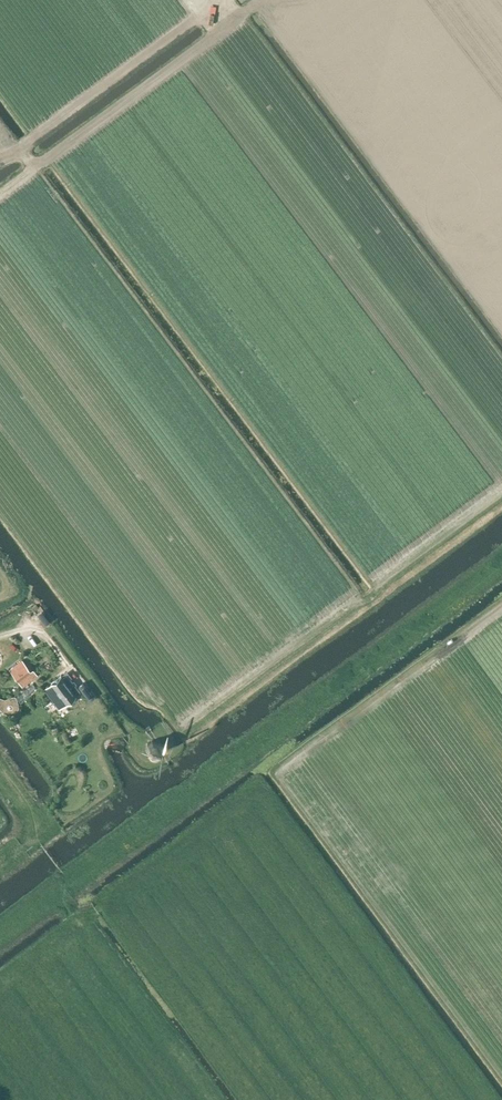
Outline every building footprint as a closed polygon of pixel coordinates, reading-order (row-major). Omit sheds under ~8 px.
[(22,660),(10,670),(22,686),(35,677),(22,660)] [(92,693),(84,683),(77,688),(66,674),(62,678),(60,676),(44,688),(59,709),(68,702),(70,702),(74,700),(74,698),(80,692),(85,698),(92,693)] [(96,683),(90,689),(98,698),(104,692),(96,683)] [(33,684),(24,690),(28,696),(37,689),(33,684)] [(2,711),(8,714),(15,713),(17,708),(17,706),(17,704),(16,702),(15,699),(15,698),(15,697),(14,697),(13,697),(12,697),(11,697),(4,700),(3,700),(0,699),(0,709),(2,711)] [(146,751),(150,756),(157,757),(162,753),(164,746),(159,741),(153,739),(147,744),(146,751)]
